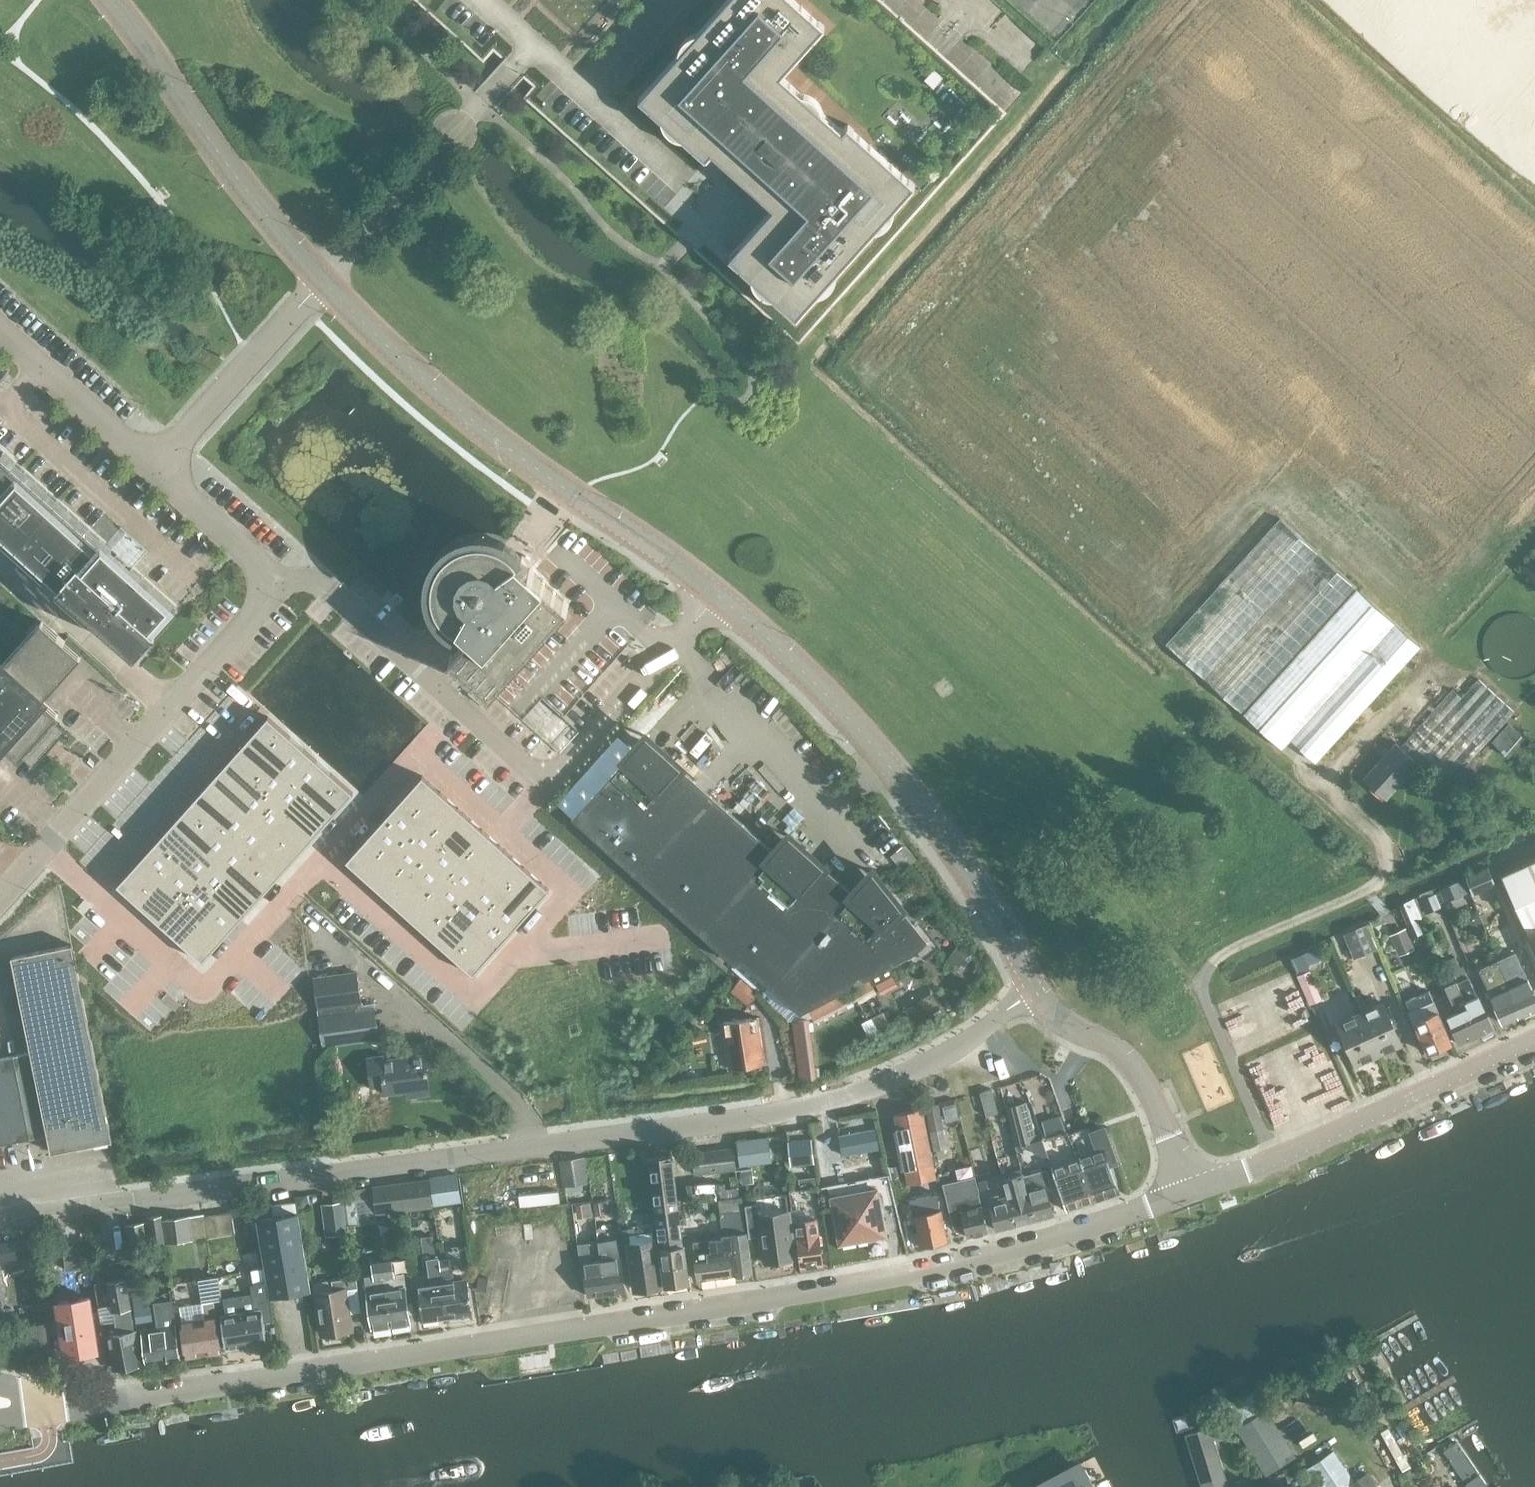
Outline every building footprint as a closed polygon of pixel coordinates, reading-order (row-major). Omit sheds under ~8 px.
[(418,2),(484,61),(494,50),(534,85),(523,97),(684,242),(799,343),(1007,111),(940,52),(882,0),(420,0),(418,2)] [(4,449),(0,453),(0,529),(137,650),(177,605),(132,565),(126,571),(122,567),(128,561),(117,552),(111,558),(107,554),(113,548),(4,449)] [(132,655),(137,650),(0,529),(0,537),(132,655)] [(429,578),(429,582),(429,585),(430,588),(431,595),(433,602),(435,606),(437,610),(440,614),(444,618),(447,621),(451,624),(454,626),(455,627),(455,628),(456,628),(459,623),(470,633),(451,655),(490,691),(501,679),(568,603),(517,558),(522,554),(521,553),(521,554),(519,552),(515,547),(511,544),(507,540),(503,537),(497,536),(493,534),(486,533),(480,532),(475,533),(472,533),(467,534),(463,535),(461,536),(459,537),(456,538),(454,539),(453,540),(450,542),(445,546),(442,550),(439,553),(435,559),(433,563),(431,568),(430,574),(429,578)] [(1344,577),(1231,701),(1283,748),(1291,739),(1316,762),(1420,647),(1416,643),(1344,577)] [(3,662),(23,640),(42,620),(0,582),(0,660),(3,662)] [(660,604),(664,599),(659,594),(654,599),(660,604)] [(1534,672),(1534,618),(1526,614),(1517,612),(1507,613),(1499,617),(1491,623),(1486,631),(1483,640),(1483,650),(1486,659),(1491,667),(1499,673),(1508,677),(1517,678),(1526,676),(1534,672)] [(7,737),(23,752),(35,739),(41,744),(48,736),(42,731),(53,718),(38,704),(61,677),(81,655),(42,620),(23,640),(3,662),(0,660),(0,745),(7,737)] [(1449,783),(1514,711),(1477,678),(1461,697),(1452,688),(1406,740),(1449,783)] [(268,715),(249,737),(291,775),(311,753),(268,715)] [(1508,757),(1524,738),(1508,722),(1491,741),(1508,757)] [(646,735),(573,816),(735,961),(739,956),(800,1011),(914,950),(927,940),(886,888),(870,906),(790,836),(775,851),(646,735)] [(249,737),(230,758),(273,796),(291,775),(249,737)] [(1387,799),(1420,763),(1395,741),(1362,777),(1387,799)] [(311,753),(291,775),(334,813),(354,792),(311,753)] [(230,758),(211,779),(254,817),(273,796),(230,758)] [(1468,799),(1484,781),(1469,767),(1452,785),(1468,799)] [(423,774),(384,817),(406,836),(444,794),(423,774)] [(291,775),(273,796),(315,834),(334,813),(291,775)] [(211,779),(193,800),(235,838),(254,817),(211,779)] [(444,794),(406,836),(427,855),(465,813),(444,794)] [(273,796),(254,817),(297,855),(315,834),(273,796)] [(193,800),(174,820),(217,859),(235,838),(193,800)] [(465,813),(427,855),(448,874),(486,831),(465,813)] [(254,817),(235,838),(278,876),(297,855),(254,817)] [(384,817),(346,859),(368,879),(406,836),(384,817)] [(174,820),(156,841),(177,860),(198,879),(217,859),(174,820)] [(486,831),(448,874),(469,893),(507,850),(486,831)] [(406,836),(368,879),(389,898),(427,855),(406,836)] [(235,838),(217,859),(259,897),(278,876),(235,838)] [(156,841),(117,884),(139,903),(177,860),(156,841)] [(507,850),(469,893),(489,911),(528,869),(507,850)] [(427,855),(389,898),(410,916),(448,874),(427,855)] [(217,859),(198,879),(220,898),(241,917),(259,897),(217,859)] [(1500,875),(1534,953),(1534,859),(1500,875)] [(177,860),(139,903),(160,922),(198,879),(177,860)] [(1427,910),(1497,882),(1490,864),(1420,893),(1427,910)] [(528,869),(489,911),(511,931),(549,888),(528,869)] [(448,874),(410,916),(430,935),(469,893),(448,874)] [(198,879),(160,922),(181,941),(220,898),(198,879)] [(469,893),(430,935),(451,954),(489,911),(469,893)] [(220,898),(181,941),(203,960),(241,917),(220,898)] [(489,911),(451,954),(473,973),(511,931),(489,911)] [(1369,924),(1346,934),(1356,956),(1378,946),(1369,924)] [(1405,924),(1391,932),(1402,954),(1417,947),(1405,924)] [(12,955),(31,1051),(13,1055),(30,1138),(48,1134),(52,1151),(113,1139),(73,943),(12,955)] [(1497,960),(1522,1015),(1534,1009),(1534,994),(1515,952),(1497,960)] [(1455,956),(1447,960),(1452,970),(1457,982),(1452,985),(1476,1035),(1492,1028),(1468,977),(1462,965),(1460,966),(1455,956)] [(1497,960),(1478,968),(1503,1023),(1522,1015),(1497,960)] [(323,1046),(380,1039),(373,988),(360,988),(358,970),(313,976),(323,1046)] [(749,1005),(759,991),(740,976),(730,990),(749,1005)] [(1459,1043),(1476,1035),(1452,985),(1448,987),(1457,1006),(1455,1007),(1457,1012),(1447,1017),(1459,1043)] [(1429,989),(1405,999),(1410,1010),(1414,1020),(1413,1021),(1426,1053),(1451,1043),(1438,1011),(1434,1000),(1429,989)] [(1383,1001),(1360,1011),(1378,1053),(1401,1043),(1395,1030),(1400,1028),(1389,1005),(1385,1007),(1383,1001)] [(1337,1021),(1339,1026),(1335,1028),(1345,1052),(1349,1050),(1355,1063),(1378,1053),(1360,1011),(1337,1021)] [(722,1021),(729,1064),(729,1068),(764,1062),(757,1016),(722,1021)] [(367,1056),(369,1064),(372,1086),(385,1084),(386,1092),(415,1088),(416,1095),(431,1093),(425,1053),(384,1058),(383,1054),(367,1056)] [(30,1138),(13,1055),(0,1057),(0,1144),(30,1138)] [(997,1109),(992,1088),(980,1091),(985,1112),(997,1109)] [(1027,1101),(1007,1106),(1016,1145),(1036,1140),(1027,1101)] [(938,1104),(926,1106),(934,1149),(947,1147),(938,1104)] [(894,1112),(907,1182),(935,1177),(922,1107),(894,1112)] [(1089,1127),(1070,1134),(1093,1201),(1119,1191),(1110,1167),(1118,1164),(1104,1125),(1090,1131),(1089,1127)] [(1067,1131),(1042,1140),(1051,1165),(1067,1210),(1093,1201),(1070,1134),(1068,1134),(1067,1131)] [(767,1134),(735,1138),(739,1165),(770,1160),(767,1134)] [(812,1138),(788,1141),(791,1166),(815,1162),(812,1138)] [(693,1152),(696,1174),(736,1170),(733,1147),(693,1152)] [(821,1164),(832,1163),(830,1150),(819,1151),(821,1164)] [(670,1154),(647,1157),(665,1285),(689,1281),(684,1245),(683,1245),(670,1154)] [(563,1185),(588,1182),(585,1157),(584,1157),(560,1160),(563,1185)] [(1001,1172),(1002,1177),(1001,1177),(1006,1194),(1014,1224),(1036,1218),(1028,1188),(1024,1174),(1023,1171),(1019,1172),(1017,1168),(1001,1172)] [(1024,1174),(1028,1188),(1036,1218),(1053,1214),(1046,1187),(1052,1185),(1047,1168),(1024,1174)] [(461,1201),(457,1173),(431,1176),(431,1178),(435,1204),(461,1201)] [(974,1176),(943,1183),(947,1198),(954,1225),(964,1223),(967,1236),(988,1231),(978,1191),(974,1176)] [(435,1204),(431,1178),(403,1182),(405,1208),(435,1204)] [(405,1208),(403,1182),(382,1185),(373,1186),(374,1197),(376,1212),(405,1208)] [(878,1186),(830,1196),(839,1244),(887,1235),(878,1186)] [(521,1192),(522,1203),(561,1199),(560,1188),(521,1192)] [(913,1200),(916,1214),(915,1214),(921,1245),(947,1240),(941,1209),(940,1209),(937,1193),(926,1194),(926,1192),(915,1194),(916,1200),(913,1200)] [(988,1196),(989,1199),(988,1199),(997,1229),(1014,1224),(1006,1194),(1000,1196),(999,1193),(988,1196)] [(811,1214),(822,1213),(820,1195),(808,1197),(811,1214)] [(741,1196),(715,1200),(720,1238),(725,1276),(752,1273),(741,1196)] [(374,1197),(346,1200),(348,1223),(377,1220),(376,1212),(374,1197)] [(348,1231),(344,1200),(326,1202),(329,1234),(348,1231)] [(758,1203),(745,1204),(748,1228),(760,1227),(765,1262),(768,1261),(771,1263),(777,1262),(779,1260),(795,1258),(788,1211),(759,1215),(758,1203)] [(232,1210),(203,1215),(207,1237),(235,1233),(232,1210)] [(298,1211),(257,1217),(268,1281),(270,1297),(271,1297),(310,1291),(298,1211)] [(162,1214),(148,1215),(147,1216),(151,1244),(193,1239),(190,1214),(163,1218),(162,1214)] [(507,1249),(481,1252),(487,1296),(488,1307),(516,1303),(511,1265),(524,1264),(518,1218),(503,1221),(507,1249)] [(802,1266),(823,1263),(817,1219),(795,1223),(802,1266)] [(652,1224),(621,1228),(623,1243),(629,1242),(635,1289),(661,1285),(652,1224)] [(0,1243),(0,1254),(1,1259),(30,1254),(28,1238),(0,1243)] [(600,1241),(603,1260),(607,1293),(625,1290),(618,1238),(600,1241)] [(720,1238),(694,1241),(696,1258),(698,1279),(725,1276),(720,1238)] [(578,1244),(579,1252),(580,1262),(584,1262),(589,1295),(607,1293),(603,1260),(592,1262),(589,1242),(578,1244)] [(64,1248),(67,1270),(91,1267),(88,1245),(64,1248)] [(451,1256),(440,1258),(448,1315),(474,1312),(469,1275),(453,1278),(451,1256)] [(392,1258),(382,1260),(391,1324),(410,1321),(405,1284),(402,1285),(401,1274),(394,1275),(392,1258)] [(431,1281),(418,1282),(423,1319),(448,1315),(440,1258),(429,1259),(431,1281)] [(373,1278),(365,1279),(372,1327),(391,1324),(382,1260),(372,1261),(373,1278)] [(357,1275),(313,1282),(321,1333),(329,1331),(329,1333),(339,1331),(353,1329),(347,1289),(358,1287),(357,1275)] [(114,1318),(104,1320),(113,1368),(140,1363),(135,1330),(127,1276),(107,1279),(114,1318)] [(227,1313),(221,1314),(226,1349),(267,1342),(264,1321),(274,1319),(271,1297),(270,1297),(268,1281),(251,1283),(255,1309),(227,1313)] [(89,1296),(58,1300),(66,1354),(97,1349),(89,1296)] [(160,1324),(141,1327),(146,1362),(180,1356),(172,1299),(158,1301),(160,1324)] [(204,1316),(180,1320),(186,1356),(221,1351),(215,1314),(214,1300),(202,1301),(204,1316)] [(20,1323),(19,1311),(1,1313),(3,1325),(20,1323)] [(50,1340),(47,1321),(30,1324),(33,1343),(50,1340)] [(1227,1408),(1266,1472),(1294,1455),(1254,1392),(1227,1408)] [(1203,1486),(1228,1486),(1209,1427),(1186,1434),(1203,1486)] [(1444,1450),(1469,1486),(1484,1486),(1487,1485),(1457,1441),(1444,1450)] [(1090,1485),(1079,1464),(1035,1486),(1087,1486),(1090,1485)] [(1349,1483),(1352,1486),(1377,1486),(1366,1472),(1349,1483)]
